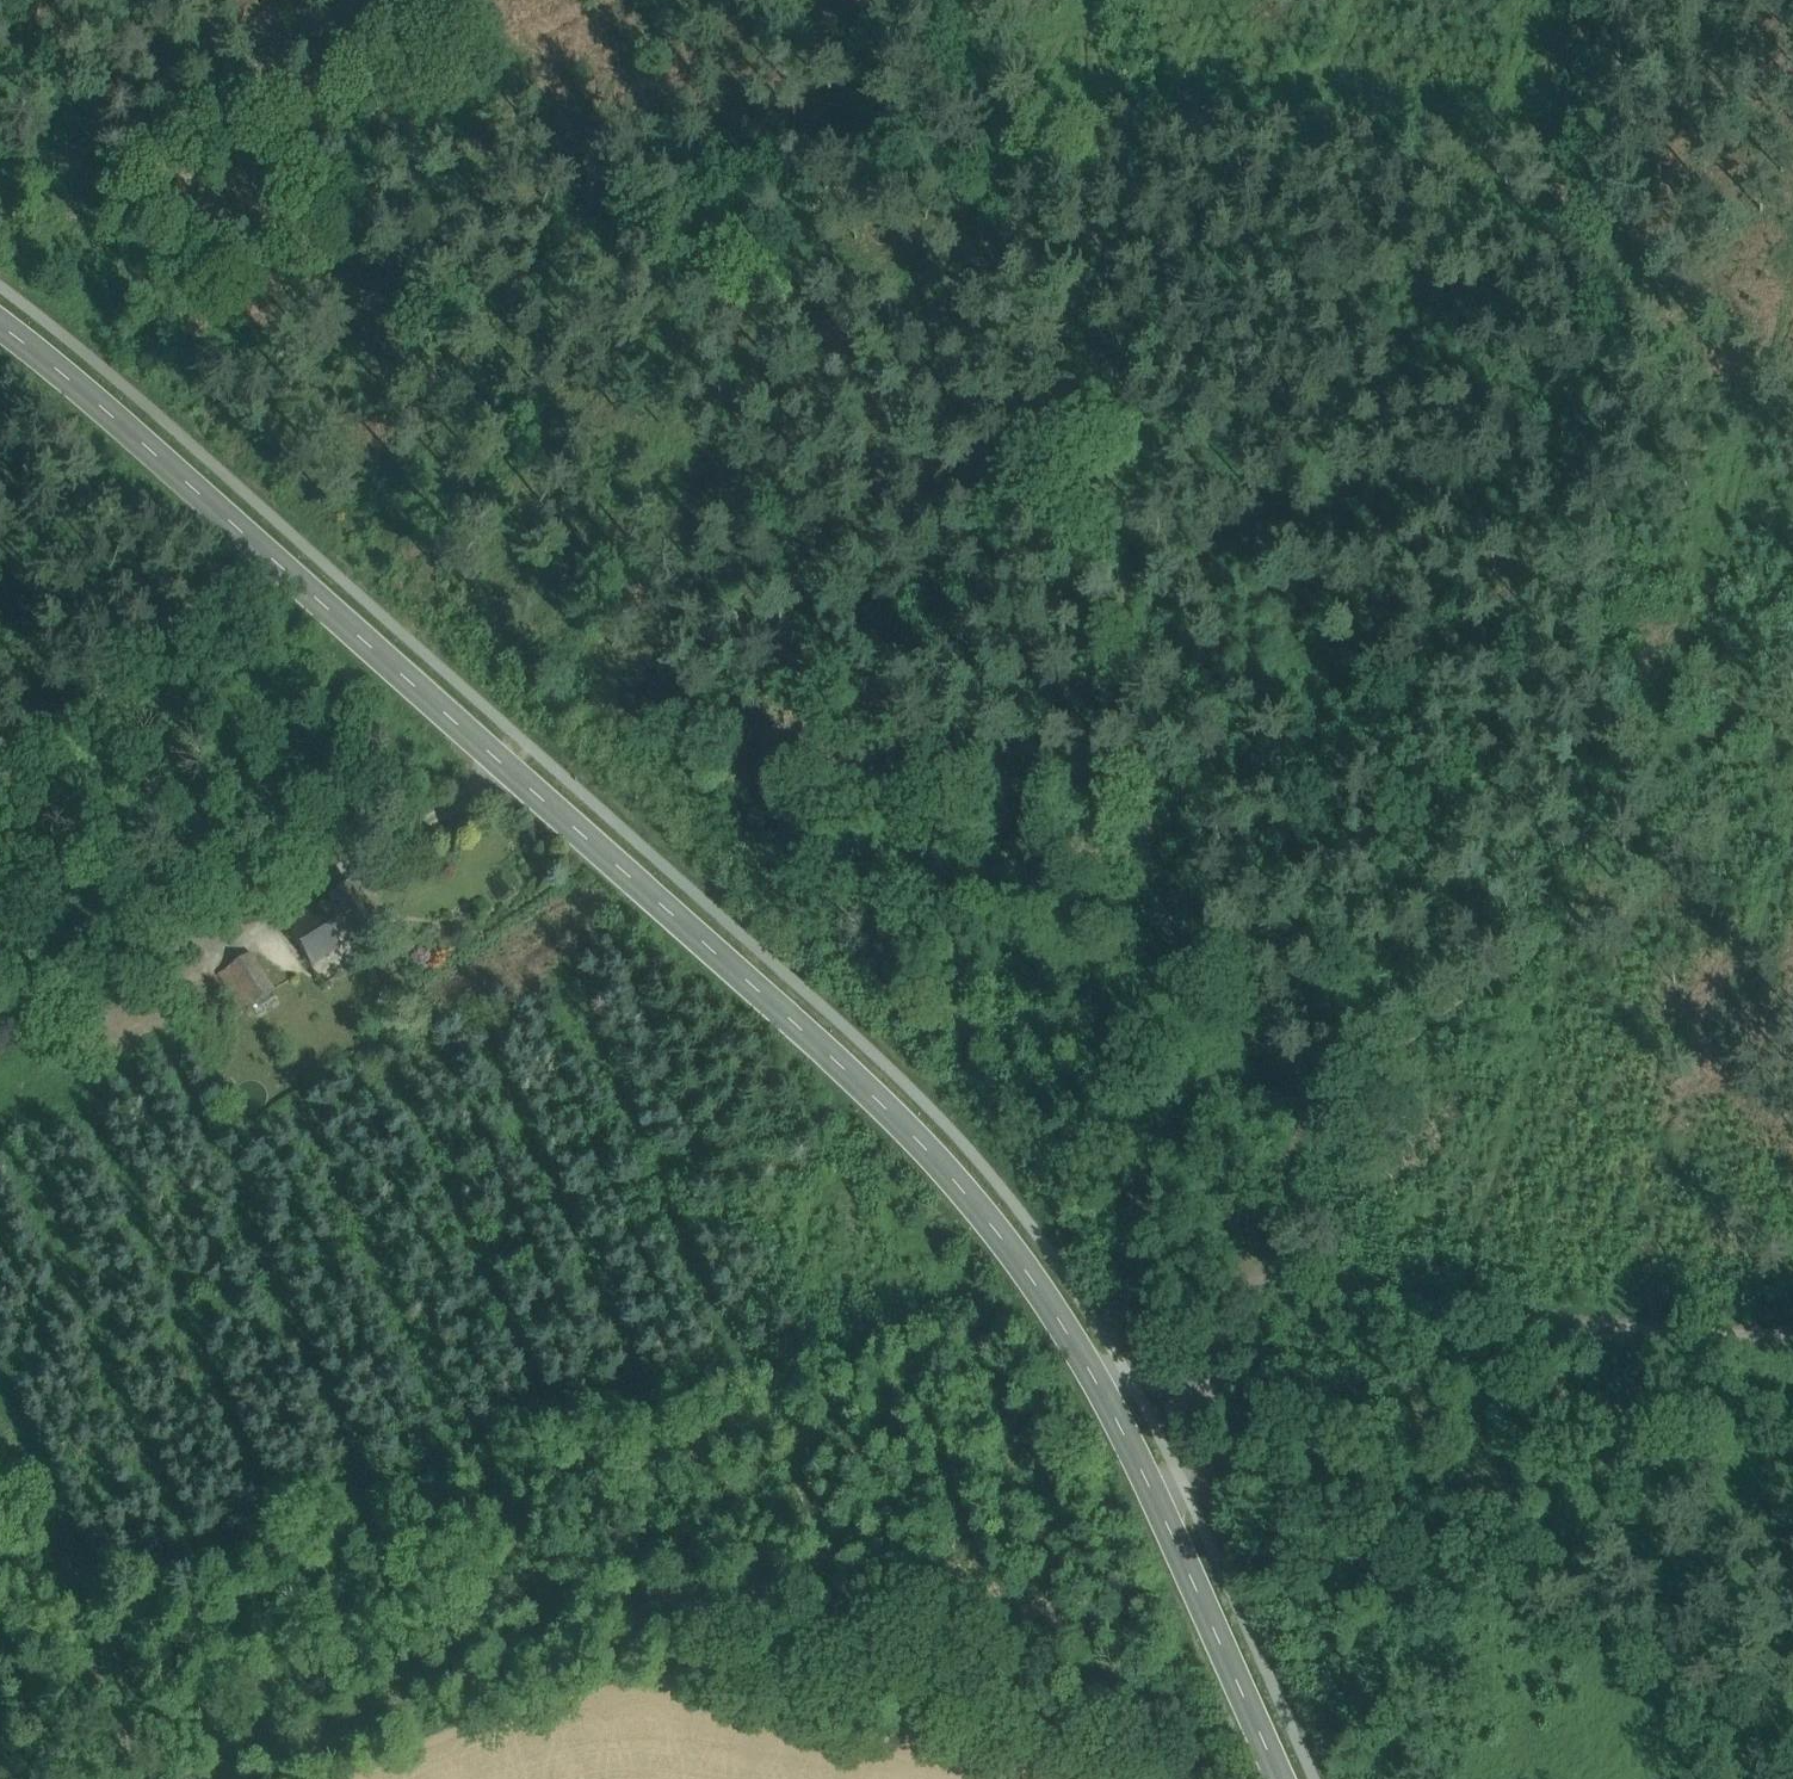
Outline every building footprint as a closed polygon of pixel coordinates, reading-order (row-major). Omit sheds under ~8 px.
[(351,885),(330,898),(332,902),(289,929),(310,963),(354,936),(356,940),(377,927),(351,885)] [(244,1007),(273,992),(252,951),(223,966),(244,1007)]
